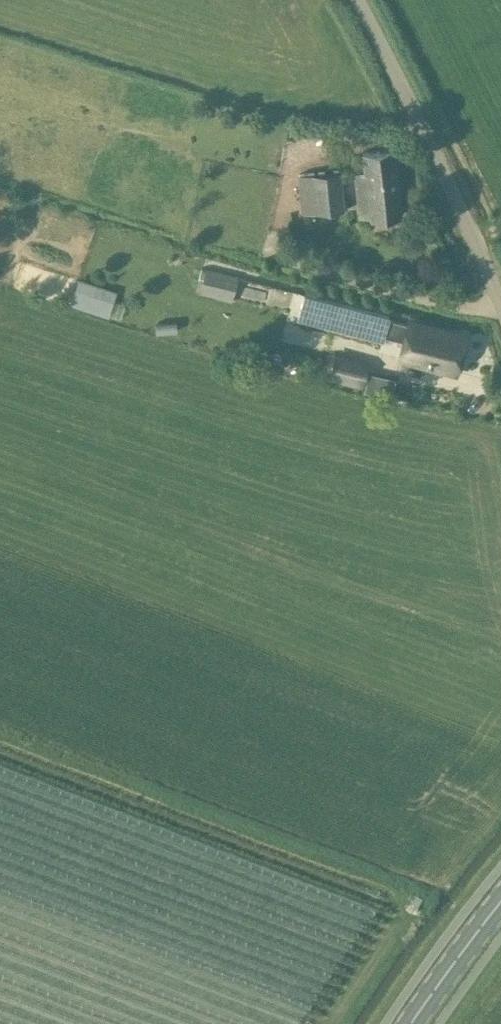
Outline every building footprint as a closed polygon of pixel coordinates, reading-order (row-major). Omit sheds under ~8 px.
[(400,215),(393,149),(362,153),(365,174),(354,175),(359,217),(370,216),(370,219),(400,215)] [(345,208),(341,170),(297,174),(301,213),(345,208)] [(231,299),(237,274),(204,266),(198,291),(231,299)] [(113,300),(75,288),(69,305),(107,317),(113,300)] [(304,294),(299,315),(403,341),(399,357),(455,371),(464,334),(409,320),(407,324),(388,320),(389,316),(304,294)] [(369,361),(334,352),(327,377),(362,387),(369,361)]
